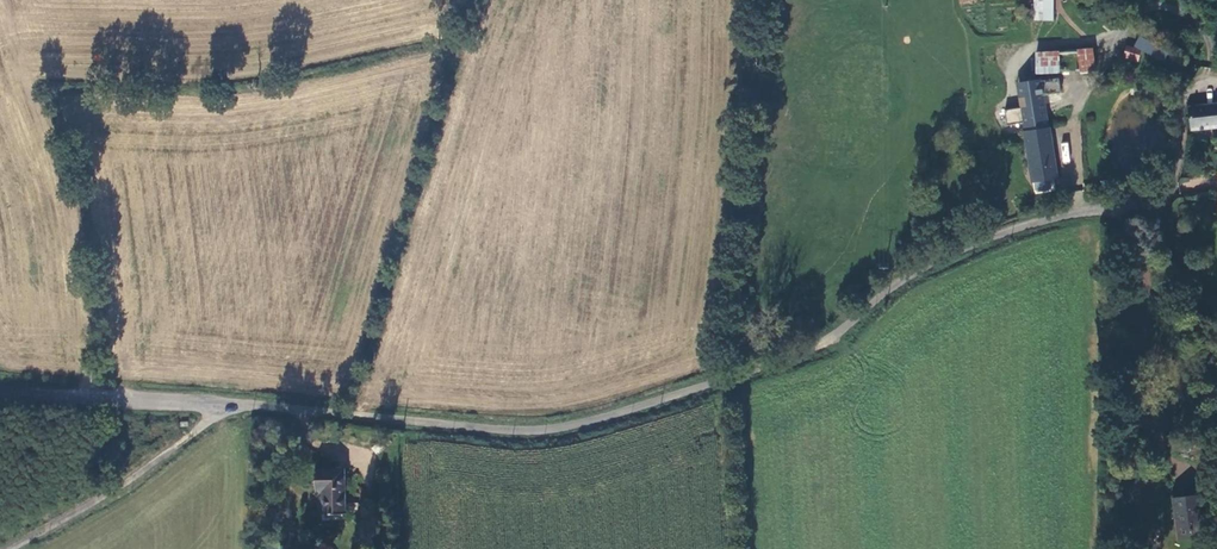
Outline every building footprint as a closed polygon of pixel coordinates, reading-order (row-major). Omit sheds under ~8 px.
[(1037,20),(1055,20),(1055,0),(1037,0),(1037,20)] [(1138,37),(1132,49),(1128,47),(1124,56),(1136,62),(1142,51),(1161,61),(1166,51),(1138,37)] [(1091,72),(1091,48),(1077,48),(1077,72),(1091,72)] [(1034,73),(1059,74),(1059,51),(1035,51),(1034,73)] [(1187,108),(1190,131),(1216,128),(1216,105),(1187,108)] [(1024,119),(1026,130),(1048,127),(1047,116),(1024,119)] [(1025,130),(1032,183),(1057,179),(1050,127),(1048,127),(1026,130),(1025,130)] [(345,473),(316,473),(316,493),(324,494),(324,515),(345,516),(345,506),(345,473)] [(1198,499),(1174,501),(1178,541),(1203,538),(1198,499)] [(359,505),(345,506),(345,516),(359,515),(359,505)]
